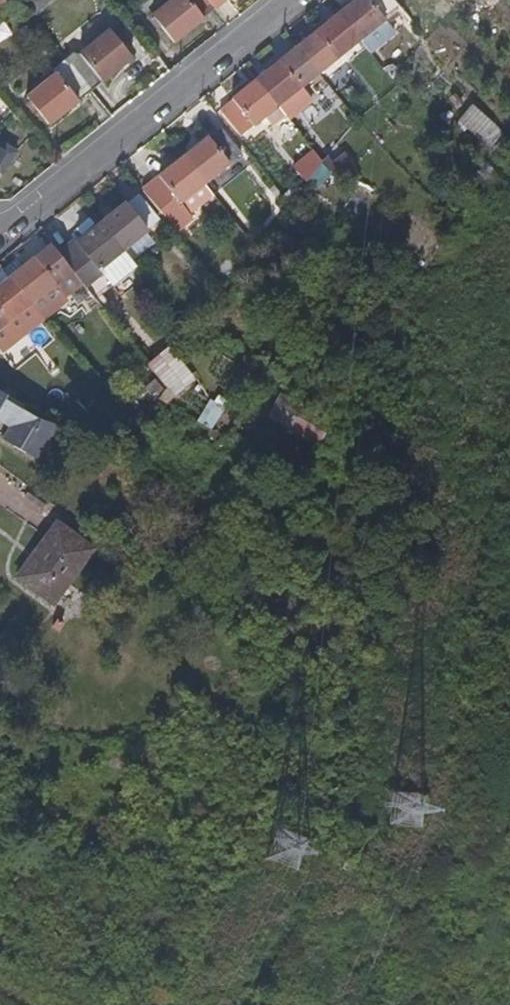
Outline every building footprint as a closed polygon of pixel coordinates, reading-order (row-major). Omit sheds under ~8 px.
[(25,3),(34,14),(51,0),(28,0),(25,3)] [(214,8),(207,0),(171,0),(152,15),(175,42),(202,20),(202,18),(214,8)] [(395,0),(356,0),(337,15),(358,41),(400,7),(395,0)] [(358,41),(337,15),(314,33),(313,36),(298,48),(318,74),(358,41)] [(12,34),(4,20),(0,22),(0,41),(12,34)] [(72,69),(91,92),(132,60),(111,33),(84,54),(88,57),(72,69)] [(281,60),(257,79),(278,106),(288,119),(311,100),(301,88),(318,74),(298,48),(281,61),(281,60)] [(48,126),(91,92),(72,69),(65,60),(53,72),(55,75),(26,99),(48,126)] [(278,106),(257,79),(232,99),(231,102),(219,110),(241,137),(278,106)] [(481,139),(495,124),(473,104),(460,120),(481,139)] [(205,140),(182,159),(204,187),(240,158),(218,130),(207,140),(205,140)] [(326,139),(335,147),(343,138),(334,130),(326,139)] [(0,163),(0,173),(3,175),(17,152),(0,141),(0,153),(4,155),(0,163)] [(305,187),(322,165),(323,163),(312,149),(292,171),(305,187)] [(182,159),(140,192),(171,231),(187,218),(179,207),(204,187),(182,159)] [(99,225),(121,252),(157,223),(137,197),(127,205),(124,205),(99,225)] [(58,259),(77,283),(81,288),(88,297),(92,302),(134,269),(121,252),(99,225),(75,244),(57,259),(58,259)] [(6,279),(40,321),(65,300),(61,296),(77,283),(58,259),(57,259),(48,247),(31,262),(29,261),(6,279)] [(40,321),(6,279),(0,284),(0,352),(1,354),(40,321)] [(55,339),(40,321),(1,354),(16,371),(55,339)] [(165,352),(146,367),(164,389),(170,397),(189,381),(165,352)] [(150,401),(163,390),(155,380),(142,391),(150,401)] [(158,398),(164,402),(170,397),(164,389),(163,390),(158,398)] [(212,427),(229,398),(214,389),(197,418),(212,427)] [(317,446),(331,418),(278,390),(263,418),(317,446)] [(4,429),(0,437),(0,439),(36,460),(56,424),(0,392),(0,426),(4,429)] [(56,599),(96,547),(61,522),(22,575),(56,599)] [(4,696),(13,685),(0,674),(0,693),(4,696)] [(387,826),(424,826),(423,791),(366,791),(366,803),(387,803),(387,826)]
